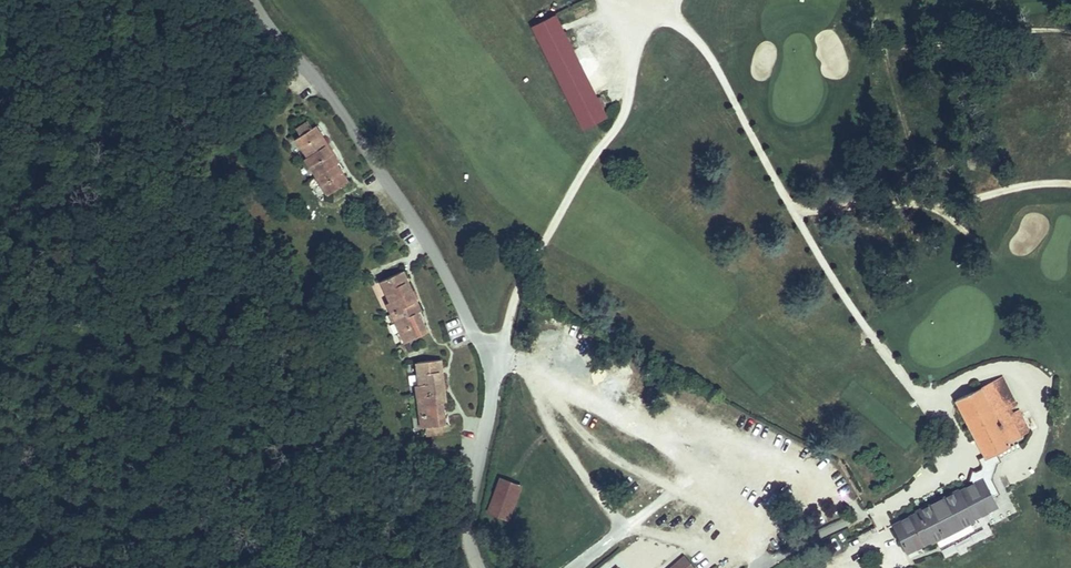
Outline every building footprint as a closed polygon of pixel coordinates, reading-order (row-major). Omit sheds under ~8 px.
[(546,15),(524,24),(540,59),(562,49),(546,15)] [(562,49),(540,59),(565,109),(587,99),(562,49)] [(587,99),(565,109),(573,127),(595,116),(587,99)] [(290,130),(284,123),(274,130),(279,137),(274,141),(287,161),(284,163),(308,196),(327,183),(315,165),(318,163),(293,129),(290,130)] [(407,305),(388,269),(367,280),(376,296),(371,300),(392,338),(412,327),(402,309),(407,305)] [(409,423),(413,423),(414,430),(428,429),(428,421),(434,420),(432,398),(436,398),(433,357),(409,358),(411,380),(405,381),(409,423)] [(1018,429),(993,378),(944,402),(971,455),(966,458),(970,466),(962,471),(959,477),(961,481),(880,520),(895,550),(984,507),(979,497),(986,493),(980,478),(985,462),(990,460),(986,451),(1009,440),(1007,434),(1018,429)] [(481,489),(502,495),(507,478),(486,471),(481,489)] [(476,507),(497,514),(502,495),(481,489),(476,507)] [(969,548),(988,538),(985,534),(950,552),(953,558),(970,549),(969,548)]
